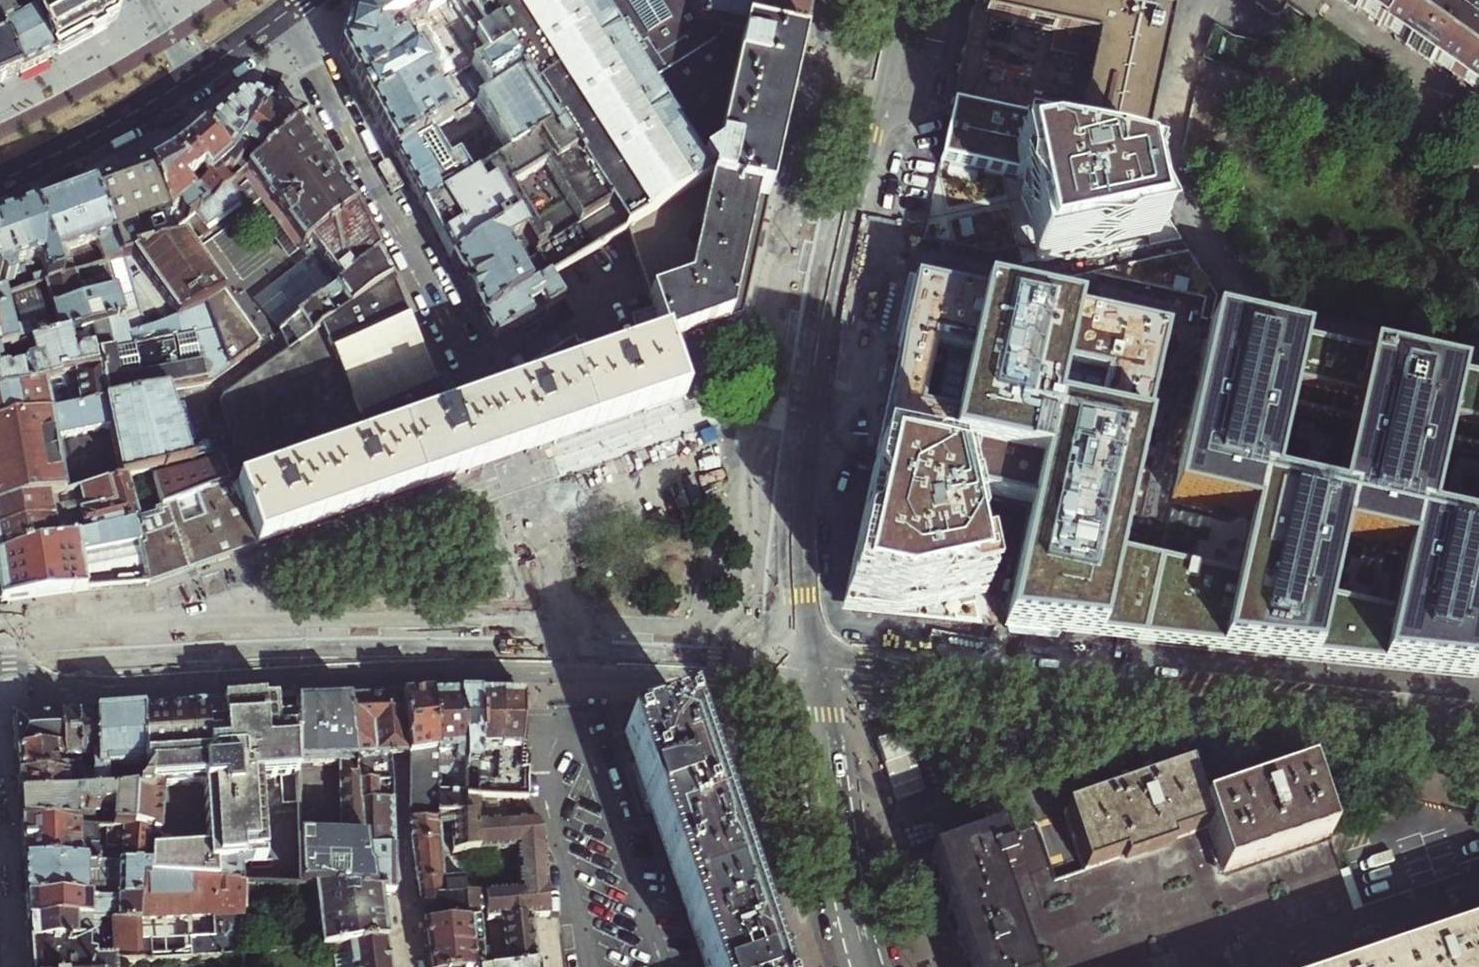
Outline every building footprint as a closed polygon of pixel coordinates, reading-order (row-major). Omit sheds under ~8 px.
[(7,11),(28,0),(0,0),(0,15),(7,11)] [(114,6),(111,0),(59,0),(58,3),(60,8),(33,21),(53,60),(80,45),(101,34),(107,30),(112,13),(114,6)] [(340,53),(375,120),(422,210),(465,182),(457,167),(448,172),(428,136),(474,106),(505,157),(545,132),(513,81),(522,75),(490,27),(481,33),(459,0),(380,0),(347,24),(340,53)] [(422,210),(430,224),(442,246),(450,262),(515,221),(553,276),(625,230),(707,179),(594,0),(459,0),(481,33),(490,27),(522,75),(513,81),(545,132),(505,157),(465,182),(422,210)] [(741,315),(753,257),(765,200),(769,182),(772,167),(800,44),(743,32),(702,23),(687,0),(594,0),(707,179),(625,230),(648,298),(652,309),(629,317),(639,347),(590,365),(581,342),(575,344),(572,337),(522,368),(511,375),(518,390),(539,450),(547,447),(594,430),(632,417),(664,406),(683,400),(676,378),(663,342),(722,322),(730,319),(741,315)] [(702,23),(709,0),(687,0),(702,23)] [(800,44),(803,32),(807,12),(808,6),(782,0),(709,0),(702,23),(743,32),(800,44)] [(970,17),(987,21),(1053,35),(1049,54),(1075,60),(1067,102),(1080,104),(1075,133),(1141,147),(1144,135),(1173,1),(1167,0),(973,0),(970,17)] [(1467,11),(1451,0),(1339,0),(1363,18),(1388,34),(1433,65),(1457,83),(1478,98),(1478,20),(1467,11)] [(53,60),(33,21),(16,29),(7,11),(0,15),(0,40),(2,45),(17,77),(38,67),(53,60)] [(987,21),(970,17),(960,61),(951,106),(968,110),(987,21)] [(17,77),(2,45),(0,46),(0,84),(17,77)] [(203,130),(230,157),(270,101),(256,97),(244,93),(228,107),(214,120),(203,130)] [(202,212),(246,171),(295,126),(307,114),(288,108),(270,101),(230,157),(189,198),(202,212)] [(1128,186),(1123,157),(948,120),(941,151),(936,174),(1012,190),(1009,175),(1041,168),(1128,186)] [(300,245),(355,208),(332,176),(295,126),(246,171),(265,197),(300,245)] [(230,157),(203,130),(198,135),(182,149),(173,156),(162,162),(149,168),(175,220),(177,229),(186,226),(188,224),(202,212),(189,198),(230,157)] [(166,223),(175,220),(149,168),(123,178),(93,189),(120,263),(123,261),(174,246),(166,223)] [(1128,186),(1041,168),(1009,175),(1012,190),(1018,215),(1032,281),(1155,253),(1141,189),(1128,186)] [(202,212),(188,224),(198,239),(247,204),(249,208),(265,197),(246,171),(202,212)] [(120,263),(93,189),(80,194),(50,204),(36,210),(61,281),(120,263)] [(265,197),(249,208),(286,259),(302,248),(300,245),(265,197)] [(369,234),(355,208),(300,245),(302,248),(308,245),(311,250),(250,298),(279,336),(301,316),(378,255),(373,245),(369,234)] [(36,210),(24,214),(0,223),(0,299),(61,281),(36,210)] [(515,221),(450,262),(461,283),(481,321),(553,276),(515,221)] [(174,246),(123,261),(134,297),(145,334),(158,331),(204,312),(218,303),(221,301),(181,244),(174,246)] [(279,336),(278,336),(286,354),(391,284),(386,271),(378,255),(301,316),(279,336)] [(123,322),(117,302),(134,297),(123,261),(120,263),(61,281),(0,299),(0,354),(68,337),(123,322)] [(488,332),(493,342),(504,335),(564,299),(553,276),(481,321),(488,332)] [(430,372),(391,284),(286,354),(220,398),(220,401),(217,407),(232,453),(218,456),(225,488),(226,492),(234,489),(256,548),(265,545),(300,533),(336,520),(409,495),(468,474),(448,414),(441,396),(430,372)] [(965,502),(1036,517),(1015,629),(1037,632),(1098,638),(1107,639),(1140,642),(1149,643),(1165,568),(1123,559),(1146,441),(1169,342),(1076,323),(984,307),(910,292),(903,326),(886,404),(875,455),(872,467),(960,486),(965,502)] [(204,312),(226,373),(254,354),(218,303),(204,312)] [(91,348),(96,368),(102,366),(109,401),(164,391),(210,384),(226,373),(204,312),(158,331),(145,334),(128,338),(123,322),(68,337),(72,352),(91,348)] [(1396,668),(1434,672),(1478,677),(1478,533),(1437,525),(1452,450),(1478,456),(1478,384),(1467,381),(1375,362),(1308,347),(1217,327),(1182,488),(1178,507),(1256,523),(1253,541),(1244,585),(1165,568),(1149,643),(1232,651),(1257,654),(1327,661),(1379,667),(1396,668)] [(0,354),(0,396),(25,391),(24,389),(58,381),(57,377),(77,372),(72,352),(68,337),(0,354)] [(77,372),(96,368),(91,348),(72,352),(77,372)] [(102,366),(96,368),(77,372),(57,377),(58,381),(24,389),(25,391),(0,396),(0,424),(105,401),(109,401),(102,366)] [(448,414),(468,474),(503,462),(539,450),(518,390),(483,402),(448,414)] [(164,391),(109,401),(105,401),(121,479),(150,472),(188,463),(164,391)] [(121,479),(105,401),(0,424),(0,507),(121,479)] [(188,463),(150,472),(159,511),(225,488),(218,456),(188,463)] [(846,589),(842,601),(850,612),(960,624),(958,617),(991,610),(965,502),(960,486),(872,467),(865,498),(856,541),(846,589)] [(153,514),(159,511),(150,472),(121,479),(0,507),(0,556),(132,523),(134,522),(129,493),(153,489),(156,507),(141,510),(142,520),(154,517),(153,514)] [(134,522),(132,523),(148,586),(163,580),(206,566),(256,548),(234,489),(226,492),(225,488),(159,511),(153,514),(154,517),(142,520),(134,522)] [(0,556),(0,593),(2,602),(19,600),(82,592),(148,586),(132,523),(0,556)] [(470,696),(458,697),(464,751),(465,799),(476,799),(478,750),(478,696),(470,696)] [(494,696),(478,696),(478,750),(476,799),(527,801),(527,772),(520,772),(522,717),(522,706),(523,696),(517,696),(494,696)] [(416,698),(399,698),(406,756),(407,760),(408,825),(437,823),(437,819),(434,753),(429,697),(416,698)] [(450,697),(429,697),(434,753),(437,819),(467,818),(466,817),(465,799),(464,751),(458,697),(450,697)] [(398,756),(406,756),(399,698),(393,698),(372,698),(348,699),(355,757),(391,756),(398,756)] [(339,764),(356,764),(355,757),(348,699),(334,699),(307,700),(294,700),(298,766),(309,765),(339,764)] [(261,778),(298,775),(298,766),(294,700),(261,702),(235,704),(214,706),(183,708),(156,710),(141,711),(142,773),(148,773),(138,794),(133,795),(133,832),(151,832),(151,867),(151,880),(205,884),(219,884),(218,863),(268,859),(261,778)] [(93,796),(133,795),(138,794),(148,773),(142,773),(141,711),(130,712),(108,713),(94,715),(98,760),(92,760),(92,780),(93,796)] [(751,907),(744,886),(739,871),(707,780),(699,754),(694,739),(690,730),(684,712),(624,732),(705,966),(772,966),(751,907)] [(98,760),(94,715),(89,715),(77,716),(81,776),(77,776),(78,782),(92,780),(92,760),(98,760)] [(63,776),(64,784),(78,783),(78,782),(77,776),(81,776),(77,716),(70,716),(59,717),(61,749),(63,776)] [(17,751),(61,749),(59,717),(22,720),(15,728),(16,744),(17,751)] [(19,778),(63,776),(61,749),(17,751),(18,769),(19,778)] [(391,756),(355,757),(356,764),(360,801),(393,800),(394,784),(392,764),(391,756)] [(356,764),(339,764),(341,833),(364,834),(360,801),(356,764)] [(1123,790),(1062,811),(1083,871),(1206,828),(1199,807),(1185,768),(1159,777),(1123,790)] [(1330,837),(1306,770),(1279,780),(1246,791),(1199,807),(1206,828),(1221,873),(1330,837)] [(20,800),(93,796),(92,780),(78,782),(78,783),(64,784),(63,776),(19,778),(19,784),(20,800)] [(133,832),(133,795),(93,796),(20,800),(21,809),(22,822),(97,829),(96,812),(100,812),(102,808),(112,807),(114,831),(133,832)] [(466,817),(474,817),(476,849),(487,848),(496,847),(496,851),(545,847),(544,839),(540,830),(527,801),(476,799),(465,799),(466,817)] [(393,800),(360,801),(364,834),(366,848),(394,845),(394,819),(393,800)] [(409,837),(411,846),(441,845),(442,851),(476,849),(474,817),(466,817),(467,818),(437,819),(437,823),(408,825),(409,837)] [(97,829),(22,822),(23,844),(24,869),(151,867),(151,832),(133,832),(114,831),(97,829)] [(1000,833),(930,858),(947,906),(963,951),(968,966),(1028,966),(997,873),(1015,866),(1011,855),(1023,850),(1015,828),(1008,830),(1000,833)] [(301,833),(300,887),(304,888),(316,888),(373,891),(371,872),(368,865),(366,848),(364,834),(341,833),(301,833)] [(394,845),(366,848),(368,865),(371,872),(373,891),(381,891),(396,891),(394,849),(394,845)] [(488,853),(487,848),(476,849),(442,851),(441,845),(411,846),(413,860),(417,884),(474,877),(473,872),(478,872),(477,854),(488,853)] [(545,847),(496,851),(496,847),(487,848),(488,853),(477,854),(478,872),(482,910),(421,916),(425,942),(429,966),(490,966),(485,920),(532,916),(540,915),(549,915),(545,847)] [(151,880),(151,867),(24,869),(25,875),(26,891),(26,899),(142,900),(143,900),(144,879),(151,880)] [(482,910),(478,872),(473,872),(474,877),(417,884),(417,889),(421,916),(482,910)] [(243,912),(244,886),(235,886),(235,884),(219,884),(205,884),(151,880),(144,879),(143,900),(142,900),(140,924),(107,924),(108,947),(114,947),(115,966),(241,956),(241,948),(243,912)] [(316,888),(304,888),(309,919),(319,918),(316,888)] [(373,891),(316,888),(319,918),(322,945),(332,944),(347,943),(387,940),(384,921),(381,891),(373,891)] [(140,924),(142,900),(26,899),(27,913),(27,923),(67,923),(107,924),(140,924)] [(490,966),(511,966),(538,964),(534,932),(532,916),(485,920),(490,966)] [(67,946),(67,923),(27,923),(28,936),(29,945),(67,946)] [(1353,966),(1478,966),(1478,924),(1353,966)] [(347,943),(351,966),(390,966),(387,940),(347,943)] [(335,966),(351,966),(347,943),(332,944),(335,966)] [(114,947),(108,947),(67,946),(29,945),(29,956),(30,966),(115,966),(114,947)]
